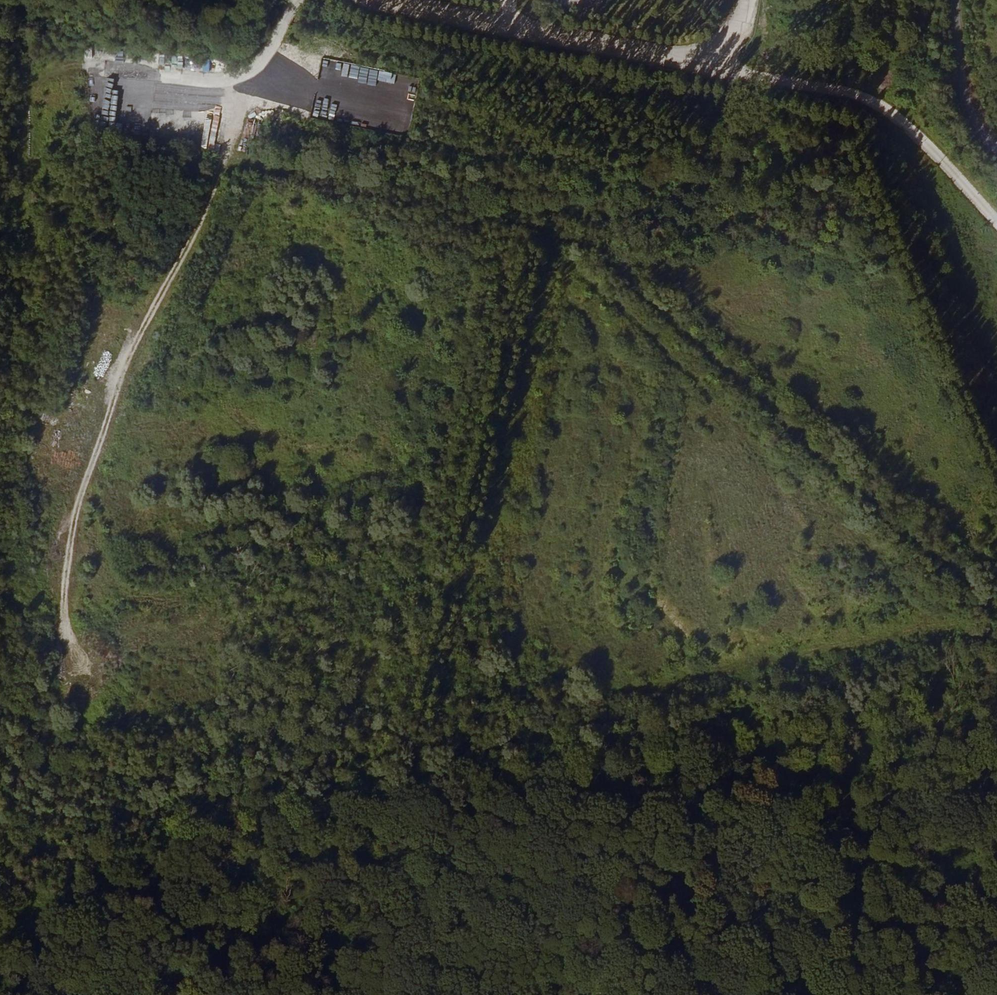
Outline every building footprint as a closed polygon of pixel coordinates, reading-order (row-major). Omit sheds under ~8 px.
[(322,80),(356,85),(357,74),(337,71),(339,61),(325,59),(322,80)] [(353,73),(354,66),(339,63),(338,71),(353,73)] [(160,88),(174,90),(175,83),(161,81),(160,88)] [(171,109),(169,114),(183,118),(185,112),(171,109)]
